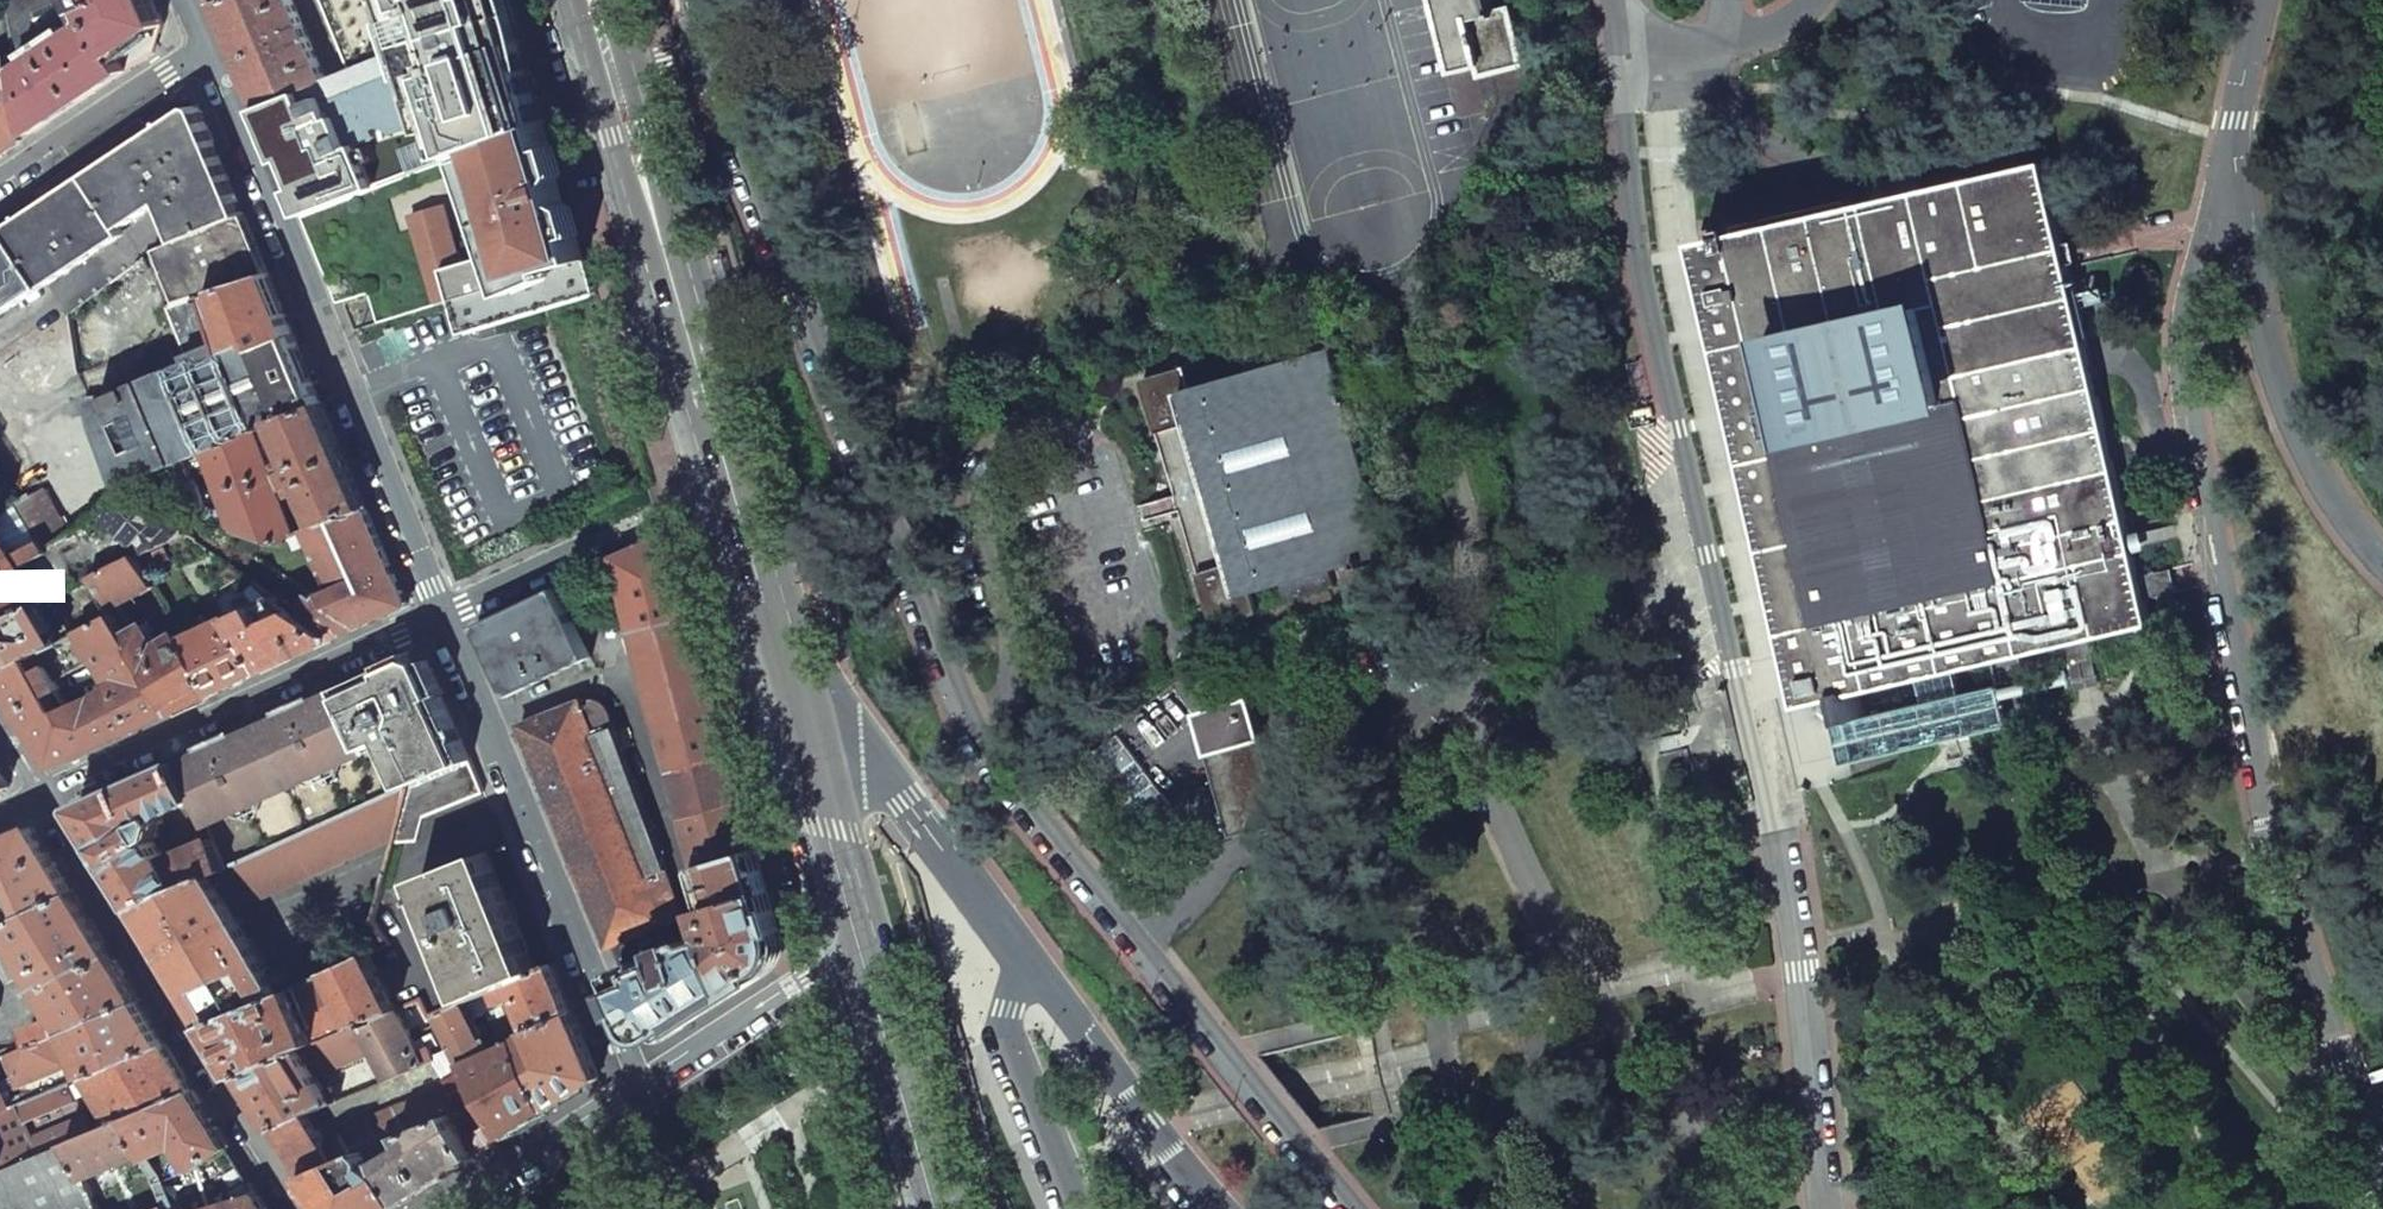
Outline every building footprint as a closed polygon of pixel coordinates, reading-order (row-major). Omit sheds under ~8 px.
[(30,134),(95,92),(156,52),(165,24),(155,0),(7,0),(30,134)] [(328,83),(293,0),(224,0),(219,2),(243,58),(263,107),(265,107),(328,83)] [(510,0),(293,0),(328,83),(265,107),(308,211),(483,144),(548,120),(519,28),(510,0)] [(1437,3),(1433,4),(1443,43),(1447,42),(1454,73),(1479,67),(1481,77),(1520,67),(1505,10),(1489,14),(1485,0),(1436,0),(1437,3)] [(10,58),(4,62),(0,65),(0,155),(23,140),(10,58)] [(72,184),(8,227),(44,281),(165,200),(182,239),(245,214),(221,157),(200,107),(194,105),(137,142),(72,184)] [(557,151),(548,120),(483,144),(515,247),(449,267),(459,298),(470,332),(600,292),(579,223),(574,206),(570,207),(561,174),(564,172),(557,151)] [(483,144),(308,211),(306,212),(323,253),(343,301),(373,292),(375,291),(384,321),(459,298),(449,267),(515,247),(483,144)] [(1750,446),(1811,705),(1847,697),(1853,721),(1853,724),(1868,720),(1868,718),(1862,693),(1921,680),(1957,671),(2009,659),(2066,646),(2068,658),(2078,656),(2091,653),(2088,641),(2153,626),(2046,163),(1703,242),(1750,446)] [(182,239),(156,250),(178,302),(173,303),(195,359),(98,399),(98,396),(97,395),(89,396),(90,416),(102,415),(102,421),(124,486),(145,477),(197,513),(202,504),(187,459),(206,450),(258,428),(278,421),(324,403),(278,293),(245,214),(182,239)] [(44,281),(8,227),(0,232),(0,309),(44,281)] [(724,279),(717,254),(711,255),(706,256),(713,282),(724,279)] [(61,313),(0,352),(0,368),(18,396),(44,379),(53,392),(81,374),(70,315),(61,313)] [(648,334),(656,359),(661,358),(666,356),(658,331),(648,334)] [(1185,370),(1144,382),(1214,626),(1257,614),(1251,595),(1284,584),(1290,601),(1333,586),(1329,570),(1356,562),(1358,568),(1364,566),(1362,560),(1387,552),(1329,352),(1192,392),(1185,370)] [(324,403),(278,421),(295,459),(287,462),(301,494),(309,491),(323,524),(368,507),(345,452),(324,403)] [(65,450),(101,512),(127,495),(124,486),(102,421),(102,415),(90,416),(85,416),(71,424),(68,419),(53,426),(51,422),(22,437),(37,465),(65,450)] [(258,428),(206,450),(236,531),(270,541),(274,542),(297,533),(258,428)] [(14,505),(31,494),(1,447),(0,448),(0,515),(14,505)] [(31,494),(14,505),(37,543),(44,539),(47,545),(67,533),(44,488),(31,494)] [(0,515),(0,569),(18,558),(16,556),(37,543),(14,505),(0,515)] [(323,524),(297,533),(274,542),(270,541),(247,551),(311,596),(299,612),(331,635),(333,640),(354,630),(359,628),(375,620),(408,605),(409,605),(409,604),(408,601),(379,532),(368,507),(323,524)] [(693,615),(673,532),(667,535),(619,558),(638,629),(693,615)] [(16,556),(18,558),(0,569),(0,577),(25,563),(26,564),(50,550),(47,545),(44,539),(37,543),(16,556)] [(139,555),(97,575),(115,606),(157,586),(139,555)] [(0,577),(0,623),(39,604),(46,601),(26,564),(25,563),(0,577)] [(514,608),(477,625),(510,695),(591,656),(558,587),(514,608)] [(276,595),(234,616),(262,672),(303,654),(318,646),(333,640),(331,635),(299,612),(276,595)] [(0,623),(0,670),(43,649),(62,640),(55,629),(39,604),(0,623)] [(99,657),(116,685),(96,698),(121,736),(154,721),(176,711),(122,618),(118,612),(81,630),(99,657)] [(122,618),(176,711),(203,699),(219,691),(188,638),(183,630),(163,642),(150,621),(136,629),(127,615),(122,618)] [(693,615),(638,629),(651,675),(706,661),(699,635),(693,615)] [(246,679),(262,672),(234,616),(188,638),(219,691),(246,679)] [(71,622),(55,629),(62,640),(77,632),(71,622)] [(43,649),(57,679),(99,657),(81,630),(77,632),(62,640),(43,649)] [(73,707),(60,713),(50,695),(63,689),(57,679),(43,649),(0,670),(0,682),(26,725),(53,767),(92,750),(121,736),(96,698),(73,707)] [(198,799),(208,821),(217,817),(225,819),(238,814),(241,806),(259,799),(266,801),(279,796),(282,788),(298,782),(305,784),(317,779),(320,771),(339,764),(346,767),(359,761),(362,753),(388,742),(409,788),(413,786),(472,760),(471,758),(442,695),(444,694),(433,669),(412,661),(407,658),(301,705),(282,713),(226,738),(181,759),(198,799)] [(663,722),(719,707),(706,661),(651,675),(663,722)] [(1926,704),(1963,696),(1957,671),(1921,680),(1926,704)] [(1926,704),(1868,718),(1868,720),(1853,724),(1853,721),(1840,724),(1849,764),(1862,761),(1945,742),(1964,737),(2010,727),(2002,695),(2000,687),(1963,696),(1926,704)] [(60,713),(73,707),(63,689),(50,695),(60,713)] [(597,916),(609,947),(683,917),(684,915),(673,883),(669,871),(611,711),(607,705),(602,700),(600,700),(595,698),(590,698),(521,724),(523,730),(543,779),(546,787),(555,809),(567,840),(582,877),(597,916)] [(1282,821),(1251,699),(1196,713),(1226,835),(1282,821)] [(733,754),(719,707),(663,722),(675,769),(733,754)] [(350,813),(409,788),(388,742),(362,753),(359,761),(346,767),(339,764),(320,771),(317,779),(305,784),(298,782),(282,788),(279,796),(266,801),(259,799),(241,806),(238,814),(225,819),(217,817),(208,821),(215,838),(228,867),(350,813)] [(733,754),(675,769),(688,816),(744,801),(733,754)] [(112,789),(79,804),(79,805),(77,806),(77,808),(110,862),(137,906),(228,867),(215,838),(166,859),(154,840),(160,836),(164,821),(174,816),(182,832),(208,821),(198,799),(181,759),(112,789)] [(472,760),(413,786),(401,831),(397,841),(420,839),(427,816),(484,791),(472,760)] [(10,786),(2,773),(0,770),(0,791),(10,786)] [(409,788),(350,813),(362,840),(401,831),(413,786),(409,788)] [(700,862),(756,849),(750,825),(744,801),(688,816),(700,862)] [(279,993),(233,906),(251,897),(250,896),(330,861),(330,862),(331,862),(329,856),(362,840),(350,813),(228,867),(137,906),(177,970),(210,1024),(279,993)] [(34,825),(0,841),(0,914),(6,925),(74,892),(53,857),(34,825)] [(362,840),(329,856),(331,862),(365,846),(401,831),(362,840)] [(489,848),(422,876),(471,998),(485,992),(497,987),(537,970),(509,900),(489,848)] [(771,894),(757,848),(756,849),(700,862),(720,932),(738,988),(773,966),(784,938),(771,894)] [(110,950),(105,943),(74,892),(6,925),(13,938),(19,948),(60,1018),(54,1020),(54,1019),(30,1029),(33,1035),(21,1040),(25,1048),(140,1000),(114,956),(110,950)] [(0,928),(0,944),(13,938),(6,925),(0,928)] [(618,968),(642,1026),(643,1027),(646,1030),(651,1033),(656,1035),(663,1035),(667,1034),(718,1001),(738,988),(720,932),(703,938),(702,935),(699,934),(618,968)] [(227,1052),(240,1074),(301,1048),(397,1009),(370,952),(279,993),(210,1024),(227,1052)] [(537,970),(497,987),(504,1003),(520,997),(534,1030),(535,1032),(574,1013),(562,983),(554,963),(537,970)] [(497,987),(485,992),(492,1008),(504,1003),(497,987)] [(476,1015),(490,1009),(492,1008),(485,992),(471,998),(468,1000),(476,1015)] [(151,1019),(140,1000),(25,1048),(5,1056),(17,1086),(63,1068),(66,1063),(57,1042),(71,1036),(88,1075),(166,1041),(151,1019)] [(464,1046),(437,1057),(451,1083),(465,1110),(485,1150),(518,1129),(551,1108),(520,1037),(509,1013),(494,1019),(502,1039),(497,1041),(500,1046),(493,1049),(476,1015),(468,1000),(445,1009),(464,1046)] [(494,1019),(509,1013),(504,1003),(492,1008),(490,1009),(494,1019)] [(316,1074),(375,1050),(389,1077),(426,1062),(399,1008),(397,1009),(301,1048),(316,1074)] [(534,1030),(520,1037),(551,1108),(560,1102),(597,1079),(599,1077),(599,1075),(590,1052),(574,1013),(535,1032),(534,1030)] [(179,1063),(166,1041),(88,1075),(116,1124),(132,1117),(195,1090),(179,1063)] [(301,1048),(240,1074),(258,1102),(272,1126),(308,1111),(331,1102),(337,1099),(330,1086),(324,1089),(316,1074),(301,1048)] [(84,1085),(81,1078),(71,1082),(74,1089),(84,1085)] [(0,1081),(0,1112),(11,1107),(0,1081)] [(69,1083),(11,1107),(0,1112),(0,1158),(2,1164),(5,1170),(14,1166),(72,1142),(105,1129),(102,1122),(92,1125),(88,1117),(66,1126),(58,1107),(75,1099),(69,1083)] [(390,1141),(465,1110),(451,1083),(340,1130),(341,1130),(325,1141),(338,1160),(372,1146),(372,1148),(379,1146),(390,1141)] [(195,1090),(132,1117),(147,1153),(156,1172),(160,1182),(197,1167),(230,1147),(195,1090)] [(395,1154),(380,1163),(401,1205),(421,1192),(441,1179),(466,1163),(485,1150),(465,1110),(390,1141),(395,1154)] [(291,1156),(302,1175),(338,1160),(325,1141),(308,1111),(272,1126),(291,1156)] [(147,1153),(132,1117),(116,1124),(105,1129),(72,1142),(87,1179),(147,1153)] [(95,1197),(87,1179),(72,1142),(14,1166),(31,1208),(100,1208),(95,1197)] [(338,1160),(302,1175),(303,1177),(323,1208),(394,1208),(401,1205),(380,1163),(376,1155),(372,1148),(372,1146),(338,1160)] [(379,1146),(372,1148),(376,1155),(382,1152),(379,1146)] [(14,1166),(5,1170),(2,1164),(0,1165),(0,1208),(31,1208),(14,1166)] [(156,1172),(128,1184),(138,1208),(171,1208),(160,1182),(156,1172)] [(251,1181),(234,1191),(240,1199),(205,1208),(268,1208),(251,1181)] [(95,1197),(100,1208),(113,1208),(110,1202),(105,1200),(102,1194),(95,1197)]
